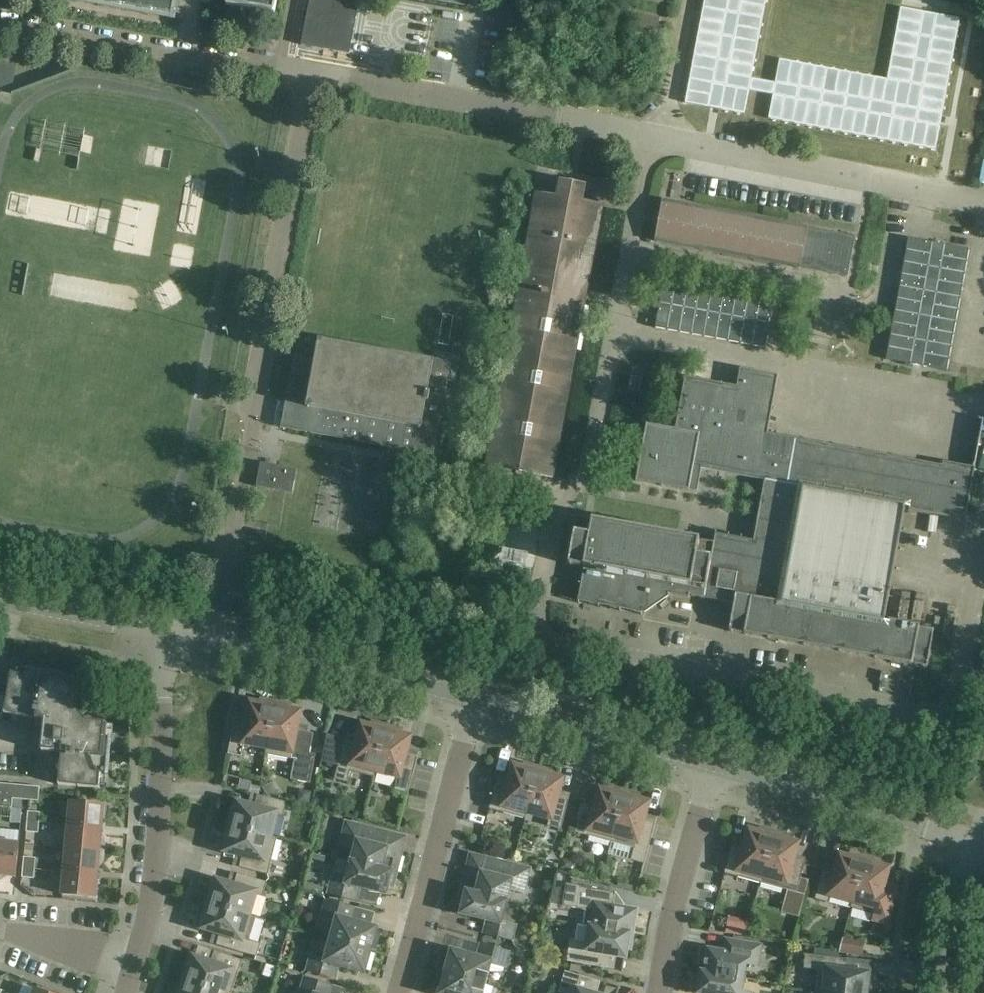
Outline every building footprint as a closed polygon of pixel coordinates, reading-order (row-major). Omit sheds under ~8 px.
[(171,14),(174,0),(93,0),(171,14)] [(225,4),(226,4),(226,5),(227,5),(273,13),(274,12),(276,0),(226,0),(225,4)] [(301,46),(349,55),(359,7),(323,0),(310,0),(301,46)] [(942,133),(967,2),(957,0),(905,0),(893,62),(786,42),(781,65),(758,61),(769,0),(707,0),(691,85),(751,97),(755,73),(779,77),(775,101),(942,133)] [(659,21),(638,17),(636,29),(657,33),(659,21)] [(12,95),(17,61),(0,58),(0,93),(12,95)] [(484,467),(553,480),(604,206),(584,202),(587,186),(558,180),(555,196),(535,193),(484,467)] [(654,242),(799,270),(799,269),(847,278),(855,238),(807,229),(807,227),(662,200),(654,242)] [(968,251),(909,239),(895,315),(887,361),(947,371),(949,361),(948,361),(968,251)] [(765,348),(773,299),(696,285),(664,280),(655,327),(765,348)] [(318,340),(317,347),(296,343),(280,429),(433,457),(445,390),(444,390),(449,364),(318,340)] [(632,368),(628,391),(639,393),(644,370),(632,368)] [(927,669),(931,647),(934,632),(919,629),(919,626),(884,620),(904,511),(950,519),(950,516),(965,519),(975,469),(942,463),(942,467),(768,434),(778,376),(740,369),(736,387),(685,378),(675,430),(646,425),(635,482),(688,492),(697,493),(701,470),(764,481),(753,542),(715,535),(714,543),(577,518),(568,566),(584,568),(578,602),(645,614),(668,598),(668,596),(689,600),(689,597),(734,605),(729,632),(927,669)] [(285,469),(255,464),(251,489),(280,494),(285,469)] [(99,789),(101,775),(107,776),(111,739),(104,738),(106,724),(87,722),(73,704),(76,685),(62,683),(63,676),(26,670),(25,676),(11,673),(4,714),(44,721),(41,752),(61,754),(58,786),(99,789)] [(265,755),(266,755),(276,703),(262,701),(261,705),(250,703),(247,721),(235,719),(228,755),(242,758),(244,744),(267,748),(265,755)] [(289,706),(276,703),(266,755),(294,760),(291,780),(310,783),(315,755),(310,754),(314,734),(296,730),(299,712),(288,710),(289,706)] [(351,772),(374,778),(387,727),(373,723),(372,728),(362,725),(357,743),(345,740),(334,780),(348,784),(351,772)] [(387,727),(374,778),(376,771),(398,777),(394,791),(408,794),(417,759),(405,755),(410,738),(399,735),(400,730),(387,727)] [(525,819),(539,768),(525,765),(524,769),(514,767),(509,784),(497,781),(489,810),(525,819)] [(539,768),(525,819),(526,820),(528,813),(550,819),(547,826),(561,830),(569,801),(557,797),(562,780),(551,777),(552,772),(539,768)] [(238,789),(249,792),(251,782),(240,780),(238,789)] [(0,795),(0,808),(12,809),(13,799),(38,802),(39,788),(1,784),(0,795)] [(611,843),(625,792),(612,788),(611,793),(600,790),(595,808),(583,804),(575,833),(611,843)] [(625,792),(611,843),(634,849),(631,861),(644,864),(655,824),(643,821),(648,803),(637,800),(639,796),(625,792)] [(229,813),(226,826),(277,839),(277,838),(271,837),(276,815),(284,817),(287,803),(258,795),(254,808),(237,803),(234,814),(229,813)] [(68,826),(102,829),(103,819),(105,805),(97,805),(70,803),(68,826)] [(27,822),(39,823),(40,813),(28,812),(27,822)] [(39,823),(27,822),(26,832),(38,833),(39,823)] [(351,862),(397,874),(401,857),(397,850),(375,845),(379,831),(346,822),(340,847),(354,850),(351,862)] [(102,829),(68,826),(66,849),(104,852),(105,844),(101,838),(102,829)] [(277,839),(226,826),(223,840),(227,841),(225,851),(242,856),(239,868),(268,875),(277,839)] [(761,884),(774,833),(761,829),(760,834),(749,831),(745,848),(732,845),(724,874),(761,884)] [(774,833),(761,884),(797,894),(804,865),(792,862),(797,844),(787,841),(788,837),(774,833)] [(0,880),(6,877),(16,878),(19,844),(0,842),(0,880)] [(104,852),(66,849),(64,872),(98,875),(99,867),(103,861),(104,852)] [(851,908),(865,858),(852,854),(850,859),(840,856),(835,873),(823,870),(815,900),(828,903),(831,896),(852,902),(850,908),(851,908)] [(23,868),(35,869),(36,859),(24,858),(23,868)] [(865,858),(851,908),(874,915),(873,919),(887,923),(896,890),(883,886),(888,869),(877,866),(879,861),(865,858)] [(461,890),(507,902),(510,890),(524,894),(530,869),(498,861),(494,875),(472,870),(465,874),(461,890)] [(397,874),(351,862),(346,882),(332,878),(328,895),(357,902),(360,889),(387,896),(388,888),(393,889),(397,874)] [(35,869),(23,868),(22,878),(34,879),(35,869)] [(98,875),(64,872),(61,895),(88,898),(96,899),(97,885),(98,875)] [(205,903),(255,918),(256,918),(249,916),(255,894),(263,896),(267,883),(237,874),(234,887),(216,881),(213,891),(208,890),(205,903)] [(585,926),(633,934),(636,917),(632,917),(634,909),(613,906),(615,893),(566,885),(563,907),(588,911),(585,926)] [(507,902),(461,890),(457,906),(462,907),(460,915),(487,922),(484,934),(512,941),(516,925),(502,922),(507,902)] [(372,949),(376,950),(380,934),(377,933),(378,928),(351,921),(355,908),(326,900),(320,923),(334,927),(330,940),(371,951),(372,949)] [(255,918),(205,903),(201,917),(205,918),(202,929),(220,934),(216,946),(246,955),(257,957),(261,944),(249,941),(255,918)] [(633,934),(585,926),(578,925),(575,941),(571,940),(567,962),(603,968),(605,955),(625,958),(627,951),(630,951),(633,934)] [(862,957),(865,941),(843,938),(839,953),(862,957)] [(371,951),(330,940),(325,960),(311,956),(306,972),(335,980),(339,967),(365,975),(371,951)] [(700,971),(745,979),(747,965),(759,967),(762,945),(732,940),(730,952),(707,948),(707,949),(701,948),(699,961),(705,962),(703,971),(700,971)] [(445,973),(486,984),(491,964),(505,968),(510,952),(481,944),(477,957),(451,950),(445,973)] [(220,992),(232,992),(243,961),(214,952),(210,964),(193,958),(190,968),(185,966),(181,980),(220,992)] [(871,975),(846,972),(847,960),(805,955),(804,969),(819,971),(816,992),(869,992),(871,975)] [(534,960),(531,972),(541,974),(544,963),(534,960)] [(700,971),(698,981),(692,980),(690,992),(745,992),(742,992),(745,979),(700,971)] [(601,983),(565,972),(559,992),(597,992),(601,983)] [(486,984),(445,973),(444,975),(438,973),(434,991),(439,992),(483,992),(486,984)] [(333,986),(305,978),(300,992),(331,992),(333,986)] [(181,980),(176,992),(220,992),(181,980)]
